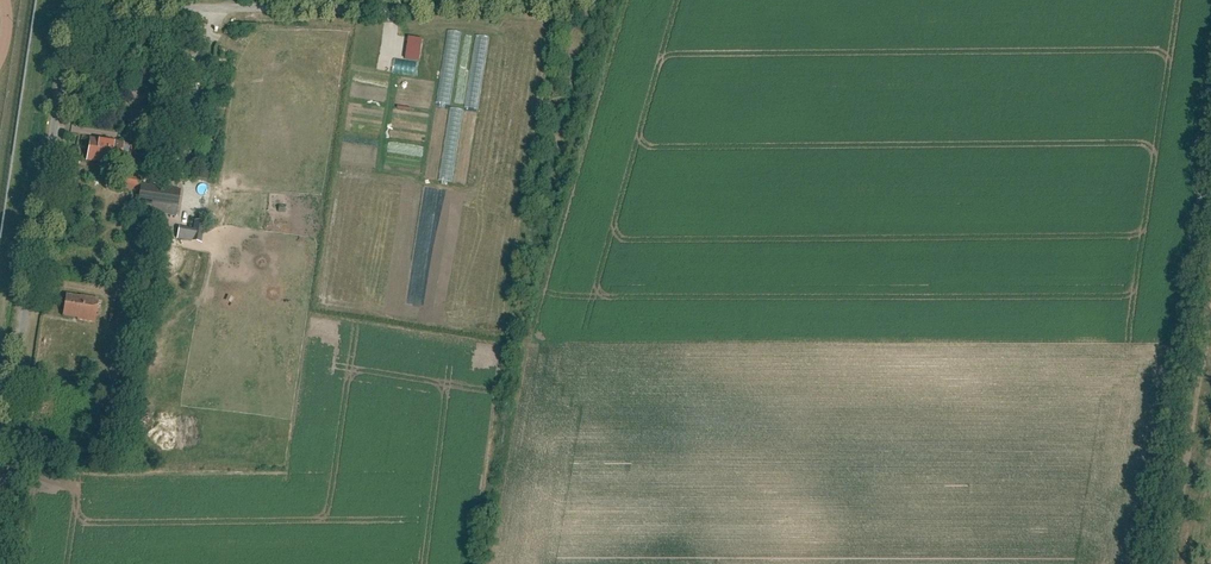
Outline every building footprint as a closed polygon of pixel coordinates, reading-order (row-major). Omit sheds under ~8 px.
[(408,60),(424,61),(425,38),(410,37),(408,60)] [(124,141),(88,135),(84,160),(120,166),(124,141)] [(140,211),(180,216),(183,191),(143,185),(140,211)] [(181,226),(179,239),(204,243),(207,221),(196,220),(195,228),(181,226)] [(97,299),(64,293),(59,316),(92,322),(97,299)]
